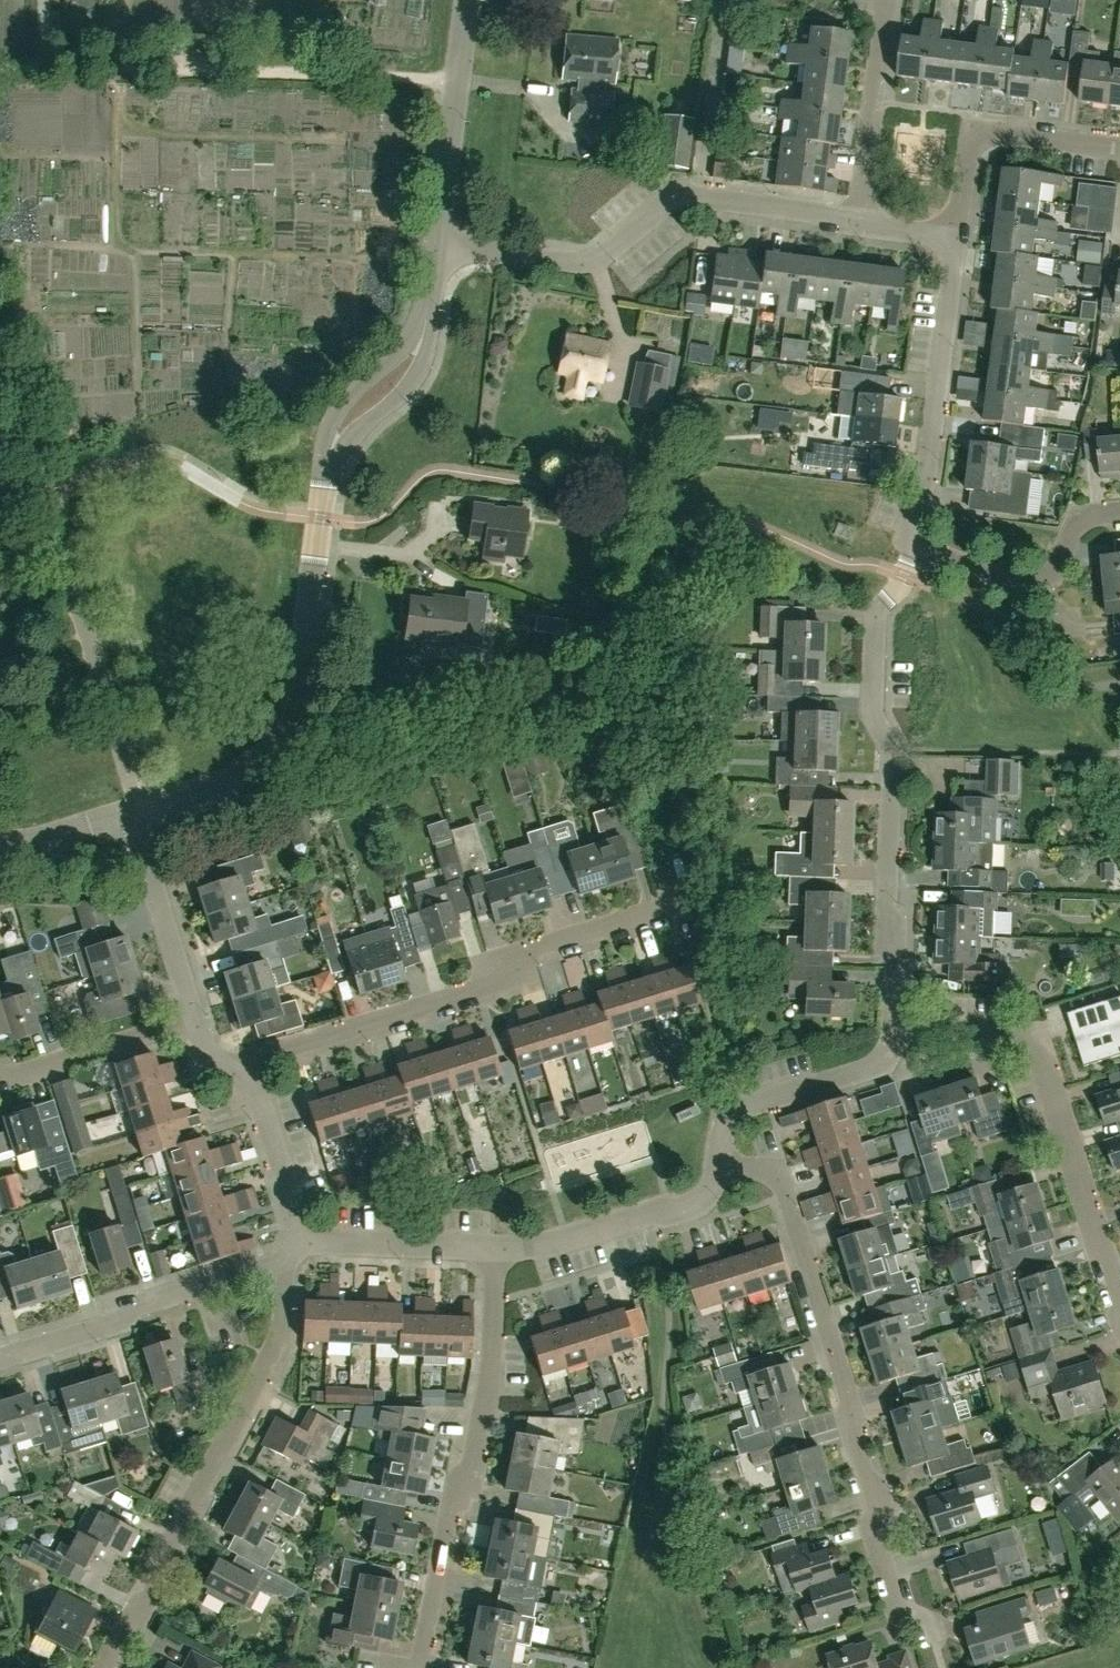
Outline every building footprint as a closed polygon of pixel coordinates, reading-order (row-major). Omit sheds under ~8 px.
[(972,0),(955,0),(952,13),(967,17),(972,0)] [(748,31),(749,21),(735,20),(734,29),(748,31)] [(926,80),(933,21),(923,20),(921,39),(903,37),(898,76),(926,80)] [(954,84),(959,44),(941,42),(943,22),(933,21),(926,80),(954,84)] [(981,87),(989,28),(979,27),(977,47),(959,44),(954,84),(981,87)] [(788,44),(786,54),(845,62),(849,33),(810,28),(807,47),(788,44)] [(1008,91),(1013,58),(1014,51),(997,49),(999,29),(989,28),(981,87),(1008,91)] [(1109,106),(1116,53),(1114,66),(1098,64),(1100,53),(1087,52),(1089,34),(1074,32),(1070,65),(1069,66),(1085,68),(1080,102),(1109,106)] [(614,85),(617,41),(564,36),(560,80),(577,82),(576,91),(570,90),(567,122),(610,126),(613,94),(590,92),(591,88),(586,88),(586,82),(614,85)] [(1035,101),(1043,42),(1033,41),(1030,61),(1013,58),(1008,91),(1007,98),(1035,101)] [(1064,105),(1069,66),(1070,65),(1050,63),(1053,43),(1043,42),(1035,101),(1064,105)] [(1116,53),(1109,106),(1119,107),(1119,53),(1116,53)] [(842,90),(845,62),(786,54),(785,64),(805,67),(802,84),(842,90)] [(838,117),(842,90),(802,84),(800,102),(780,99),(779,109),(838,117)] [(834,146),(838,117),(779,109),(778,119),(798,122),(795,140),(828,145),(834,146)] [(695,120),(666,116),(660,166),(689,169),(695,120)] [(827,155),(828,145),(795,140),(781,138),(778,162),(825,168),(832,169),(834,156),(827,155)] [(727,163),(715,162),(713,177),(725,179),(727,163)] [(823,178),(825,168),(778,162),(774,186),(833,194),(835,180),(823,178)] [(1004,169),(1000,197),(1040,202),(1042,184),(1061,187),(1063,177),(1004,169)] [(1118,189),(1092,186),(1082,185),(1079,206),(1089,207),(1089,208),(1115,212),(1118,189)] [(1037,220),(1040,202),(1000,197),(997,225),(1056,232),(1057,223),(1037,220)] [(1112,234),(1115,212),(1089,208),(1086,231),(1112,234)] [(1035,240),(1055,242),(1070,244),(1071,235),(1056,233),(1056,232),(997,225),(993,253),(1001,254),(1001,253),(1033,257),(1032,257),(1035,240)] [(733,306),(740,251),(727,249),(726,257),(715,256),(709,303),(733,306)] [(760,294),(763,262),(752,261),(753,253),(740,251),(733,306),(758,309),(760,294)] [(1039,258),(1033,257),(1001,253),(1001,254),(993,253),(993,254),(1000,255),(997,281),(1055,289),(1057,279),(1037,276),(1039,258)] [(784,317),(792,258),(764,254),(763,262),(760,294),(777,296),(774,315),(784,317)] [(815,301),(820,261),(792,258),(784,317),(795,318),(797,298),(815,301)] [(840,324),(848,265),(820,261),(815,301),(832,303),(830,323),(840,324)] [(870,308),(875,268),(848,265),(840,324),(850,326),(853,306),(870,308)] [(1085,284),(1101,286),(1103,267),(1087,265),(1085,284)] [(904,272),(875,268),(870,308),(887,310),(885,330),(896,331),(904,272)] [(1119,288),(1105,286),(1102,312),(1115,314),(1116,306),(1119,306),(1119,276),(1119,288)] [(1054,299),(1055,289),(997,281),(993,310),(1000,311),(1000,310),(1032,314),(1033,314),(1032,313),(1034,296),(1054,299)] [(1082,319),(1096,321),(1099,303),(1084,301),(1082,319)] [(1039,314),(1033,314),(1032,314),(1000,310),(1000,311),(993,310),(999,311),(996,337),(1074,347),(1075,337),(1036,332),(1039,314)] [(601,383),(609,343),(564,334),(557,374),(601,383)] [(1072,357),(1074,347),(996,337),(992,365),(1032,370),(1034,356),(1053,358),(1053,355),(1072,357)] [(637,362),(628,407),(662,414),(671,369),(669,369),(672,356),(649,352),(644,364),(637,362)] [(1029,388),(1032,370),(992,365),(989,393),(1062,403),(1062,401),(1059,400),(1060,392),(1029,388)] [(865,388),(867,374),(842,371),(840,385),(865,388)] [(898,424),(901,400),(839,392),(836,416),(841,417),(898,424)] [(1027,408),(1046,411),(1061,413),(1062,403),(989,393),(985,422),(1003,424),(1024,426),(1027,408)] [(895,448),(898,424),(841,417),(838,439),(850,440),(850,442),(895,448)] [(1016,448),(973,443),(970,467),(1014,472),(1015,459),(1042,462),(1046,429),(1019,426),(1016,448)] [(1086,452),(1087,460),(1100,459),(1101,480),(1119,478),(1119,438),(1099,440),(1098,432),(1084,433),(1086,452)] [(804,452),(803,464),(849,470),(852,448),(815,443),(813,453),(804,452)] [(1027,517),(1032,475),(1014,472),(970,467),(967,490),(993,493),(990,512),(1027,517)] [(520,547),(524,513),(473,506),(469,541),(485,543),(483,561),(502,563),(504,545),(520,547)] [(848,540),(852,530),(837,524),(833,535),(848,540)] [(1106,587),(1119,586),(1119,556),(1104,557),(1106,587)] [(1106,587),(1109,615),(1119,614),(1119,586),(1106,587)] [(410,600),(405,640),(460,647),(465,602),(441,599),(441,604),(410,600)] [(784,639),(784,653),(822,654),(823,625),(794,624),(795,609),(762,608),(761,639),(784,639)] [(820,684),(822,654),(784,653),(783,668),(759,667),(758,696),(767,697),(792,697),(792,682),(820,684)] [(792,697),(767,697),(766,713),(782,713),(781,727),(794,727),(794,742),(836,744),(837,733),(841,733),(842,715),(837,715),(792,713),(793,698),(792,697)] [(835,772),(836,744),(794,742),(793,759),(775,759),(774,786),(789,787),(807,787),(807,771),(835,772)] [(1014,762),(990,761),(988,795),(1013,796),(1014,762)] [(807,787),(789,787),(788,811),(801,812),(801,818),(814,818),(813,833),(850,835),(852,804),(815,802),(816,788),(807,787)] [(996,844),(997,800),(961,799),(960,802),(954,802),(954,814),(938,814),(937,842),(996,844)] [(641,848),(632,817),(628,805),(593,816),(599,834),(604,833),(607,843),(594,847),(607,887),(634,879),(625,853),(641,848)] [(523,918),(511,879),(494,884),(475,823),(451,831),(457,850),(477,916),(491,912),(495,926),(523,918)] [(607,887),(594,847),(580,852),(572,826),(567,823),(542,830),(544,834),(556,874),(571,870),(579,896),(607,887)] [(849,866),(850,835),(813,833),(813,834),(800,833),(799,855),(775,854),(774,877),(789,878),(813,878),(813,865),(849,866)] [(540,879),(556,874),(544,834),(533,838),(536,850),(531,852),(533,857),(525,859),(529,874),(511,879),(523,918),(550,910),(540,879)] [(936,871),(950,872),(949,887),(992,889),(992,893),(997,893),(1010,894),(1011,872),(995,871),(996,844),(937,842),(936,871)] [(451,918),(470,912),(460,881),(465,880),(455,846),(436,852),(447,885),(446,885),(447,889),(416,898),(430,946),(458,938),(451,918)] [(255,885),(252,874),(264,870),(259,855),(219,867),(224,882),(198,890),(199,893),(195,896),(199,909),(204,909),(207,918),(247,905),(242,889),(255,885)] [(813,878),(789,878),(787,905),(805,906),(804,922),(847,924),(848,895),(821,894),(821,879),(813,878)] [(996,911),(997,893),(992,893),(953,891),(953,908),(939,907),(938,936),(980,937),(994,938),(994,922),(995,911),(996,911)] [(281,924),(271,927),(268,914),(251,919),(247,905),(207,918),(215,945),(241,937),(245,952),(276,943),(286,940),(285,939),(296,936),(293,927),(283,930),(281,924)] [(389,930),(367,937),(383,989),(405,982),(395,951),(414,943),(402,907),(390,911),(395,929),(389,930)] [(999,910),(998,933),(1019,933),(1019,911),(999,910)] [(846,953),(847,924),(804,922),(804,939),(786,938),(785,966),(818,967),(819,952),(846,953)] [(339,956),(334,938),(329,923),(318,926),(323,942),(322,942),(327,960),(339,956)] [(84,981),(94,978),(134,966),(126,938),(100,946),(95,929),(55,941),(60,959),(75,954),(84,981)] [(979,965),(980,937),(938,936),(937,965),(950,965),(950,981),(1001,983),(1001,982),(1013,982),(1013,969),(1002,968),(1002,966),(979,965)] [(383,989),(367,937),(343,944),(359,996),(383,989)] [(283,969),(276,943),(245,952),(250,967),(224,975),(232,1002),(273,990),(268,973),(283,969)] [(557,953),(564,984),(585,979),(578,949),(557,953)] [(37,974),(31,953),(15,958),(18,970),(23,973),(25,972),(27,977),(12,982),(13,988),(0,992),(0,1000),(1,1004),(0,1004),(10,1034),(9,1034),(12,1042),(39,1034),(31,1006),(46,1001),(37,974)] [(670,953),(660,956),(677,1011),(700,1004),(689,966),(675,970),(670,953)] [(677,1011),(660,956),(651,959),(656,977),(643,981),(654,1018),(677,1011)] [(142,993),(134,966),(94,978),(99,992),(87,995),(83,1002),(91,1027),(122,1018),(117,1000),(142,993)] [(654,1018),(643,981),(629,985),(624,968),(614,971),(631,1025),(654,1018)] [(851,1017),(852,986),(820,985),(821,969),(789,968),(788,993),(806,994),(805,1016),(851,1017)] [(631,1025),(614,971),(605,974),(610,991),(596,995),(599,1005),(607,1032),(609,1032),(631,1025)] [(278,1006),(273,990),(232,1002),(235,1011),(231,1013),(237,1031),(267,1022),(271,1037),(303,1027),(295,1001),(278,1006)] [(607,1032),(599,1005),(586,1009),(581,992),(571,995),(588,1050),(612,1043),(609,1032),(607,1032)] [(588,1050),(571,995),(561,998),(567,1015),(553,1019),(565,1057),(588,1050)] [(1119,1056),(1119,997),(1097,1005),(1102,1023),(1074,1032),(1085,1067),(1119,1056)] [(0,1000),(0,1037),(9,1034),(11,1043),(12,1042),(9,1034),(10,1034),(0,1004),(1,1004),(0,1000)] [(565,1057),(553,1019),(540,1024),(535,1006),(525,1009),(542,1064),(565,1057)] [(542,1064),(525,1009),(516,1012),(521,1030),(507,1034),(518,1071),(542,1064)] [(470,1026),(461,1029),(478,1084),(501,1077),(489,1039),(476,1043),(470,1026)] [(478,1084),(461,1029),(451,1032),(456,1049),(443,1053),(455,1091),(478,1084)] [(455,1091),(443,1053),(429,1058),(424,1040),(415,1043),(432,1098),(455,1091)] [(432,1098),(415,1043),(405,1046),(411,1063),(396,1068),(399,1079),(408,1106),(409,1105),(432,1098)] [(111,1093),(176,1072),(174,1064),(157,1069),(152,1054),(115,1065),(119,1080),(111,1083),(113,1091),(110,1092),(111,1093)] [(408,1106),(399,1079),(387,1082),(382,1065),(372,1068),(389,1123),(412,1116),(409,1105),(408,1106)] [(389,1123),(372,1068),(362,1071),(368,1088),(354,1092),(366,1130),(389,1123)] [(179,1082),(176,1072),(111,1093),(117,1114),(128,1110),(129,1112),(166,1100),(162,1087),(179,1082)] [(366,1130),(354,1092),(341,1097),(336,1079),(326,1082),(343,1137),(366,1130)] [(977,1080),(948,1089),(959,1125),(973,1120),(979,1140),(1009,1131),(1001,1103),(986,1108),(977,1080)] [(54,1086),(61,1108),(76,1103),(69,1082),(54,1086)] [(343,1137),(326,1082),(316,1085),(322,1102),(308,1106),(320,1144),(343,1137)] [(959,1125),(948,1089),(918,1099),(924,1120),(912,1124),(922,1158),(937,1153),(934,1145),(947,1140),(944,1129),(959,1125)] [(1099,1096),(1107,1124),(1119,1120),(1119,1090),(1099,1096)] [(533,1102),(536,1112),(555,1107),(552,1097),(533,1102)] [(855,1122),(847,1098),(781,1119),(784,1128),(813,1119),(817,1133),(855,1122)] [(202,1114),(202,1113),(190,1117),(187,1109),(171,1114),(166,1100),(129,1112),(136,1135),(202,1114)] [(83,1126),(76,1103),(61,1108),(68,1130),(83,1126)] [(58,1118),(38,1124),(34,1110),(33,1110),(32,1106),(16,1111),(17,1115),(4,1119),(8,1132),(0,1134),(0,1162),(34,1152),(38,1167),(60,1160),(66,1181),(77,1177),(58,1118)] [(177,1133),(193,1128),(206,1124),(203,1113),(202,1113),(202,1114),(136,1135),(143,1158),(166,1151),(166,1150),(181,1145),(177,1133)] [(862,1145),(855,1122),(817,1133),(821,1146),(804,1152),(807,1161),(862,1145)] [(90,1148),(83,1126),(68,1130),(75,1153),(90,1148)] [(172,1174),(241,1153),(239,1143),(207,1153),(202,1139),(181,1145),(166,1150),(166,1151),(143,1158),(152,1156),(159,1177),(172,1173),(172,1174)] [(1108,1142),(1117,1170),(1119,1169),(1119,1139),(1108,1142)] [(869,1168),(862,1145),(807,1161),(810,1171),(827,1166),(831,1179),(869,1168)] [(213,1172),(229,1167),(244,1162),(241,1153),(172,1174),(175,1183),(179,1197),(217,1185),(213,1172)] [(939,1196),(955,1191),(944,1155),(928,1160),(939,1196)] [(119,1164),(105,1169),(122,1225),(137,1221),(119,1164)] [(805,1212),(886,1187),(886,1186),(875,1189),(869,1168),(831,1179),(835,1192),(802,1202),(805,1212)] [(17,1174),(0,1179),(0,1190),(7,1212),(27,1206),(17,1174)] [(1006,1178),(974,1188),(983,1217),(996,1213),(1000,1226),(1046,1212),(1038,1185),(1011,1193),(1006,1178)] [(186,1220),(256,1198),(253,1189),(221,1199),(217,1185),(179,1197),(186,1220)] [(894,1210),(886,1187),(805,1212),(808,1221),(841,1211),(846,1225),(863,1220),(892,1211),(894,1210)] [(227,1218),(243,1213),(259,1208),(256,1198),(186,1220),(193,1243),(231,1231),(227,1218)] [(898,1256),(889,1226),(896,1224),(892,1211),(863,1220),(867,1233),(841,1241),(850,1270),(886,1259),(898,1256)] [(1055,1240),(1046,1212),(1000,1226),(1000,1228),(1010,1225),(1014,1237),(991,1244),(1000,1272),(1032,1262),(1028,1248),(1055,1240)] [(58,1254),(32,1262),(44,1302),(71,1294),(61,1260),(80,1254),(72,1227),(52,1233),(58,1254)] [(101,1276),(130,1267),(118,1228),(89,1237),(101,1276)] [(235,1244),(231,1231),(193,1243),(200,1266),(255,1249),(252,1239),(235,1244)] [(762,1232),(753,1235),(770,1290),(793,1283),(781,1245),(768,1249),(762,1232)] [(770,1290),(753,1235),(743,1238),(748,1255),(735,1259),(747,1297),(770,1290)] [(747,1297),(735,1259),(721,1263),(716,1247),(707,1250),(724,1304),(747,1297)] [(724,1304),(707,1250),(697,1253),(702,1269),(689,1274),(700,1312),(724,1304)] [(44,1302),(32,1262),(16,1267),(13,1257),(7,1254),(0,1256),(0,1255),(0,1283),(7,1281),(16,1310),(44,1302)] [(922,1295),(917,1278),(907,1282),(903,1271),(891,1275),(886,1259),(850,1270),(859,1297),(884,1290),(889,1305),(892,1304),(922,1295)] [(1068,1298),(1059,1270),(1032,1279),(1028,1264),(1000,1272),(996,1274),(1009,1316),(1032,1309),(1068,1298)] [(327,1344),(329,1286),(319,1285),(318,1303),(304,1303),(303,1343),(327,1344)] [(351,1345),(352,1305),(338,1304),(339,1286),(329,1286),(327,1344),(351,1345)] [(375,1346),(377,1288),(367,1287),(366,1305),(352,1305),(351,1345),(375,1346)] [(387,1288),(377,1288),(375,1346),(398,1347),(401,1317),(401,1307),(386,1306),(387,1288)] [(892,1304),(889,1305),(871,1311),(875,1325),(864,1329),(872,1356),(912,1344),(908,1329),(925,1324),(921,1312),(927,1310),(922,1295),(892,1304)] [(603,1298),(594,1301),(611,1356),(634,1348),(622,1310),(609,1314),(603,1298)] [(1076,1325),(1068,1298),(1032,1309),(1036,1323),(1013,1329),(1022,1359),(1054,1349),(1049,1334),(1076,1325)] [(422,1358),(424,1300),(414,1300),(414,1318),(401,1317),(398,1347),(397,1357),(422,1358)] [(446,1359),(448,1319),(434,1319),(434,1301),(424,1300),(422,1358),(446,1359)] [(611,1356),(594,1301),(585,1304),(590,1320),(576,1324),(588,1363),(611,1356)] [(462,1320),(448,1319),(446,1359),(472,1360),(474,1303),(463,1302),(462,1320)] [(588,1363),(576,1324),(563,1329),(558,1312),(548,1315),(565,1370),(588,1363)] [(565,1370),(548,1315),(538,1318),(543,1335),(530,1339),(542,1377),(565,1370)] [(180,1407),(208,1398),(200,1371),(185,1375),(174,1342),(146,1351),(158,1390),(174,1385),(180,1407)] [(917,1359),(912,1344),(872,1356),(881,1384),(913,1374),(918,1389),(947,1380),(949,1379),(944,1364),(938,1366),(934,1354),(917,1359)] [(1087,1407),(1106,1401),(1094,1362),(1058,1373),(1052,1352),(1023,1361),(1034,1397),(1056,1390),(1065,1419),(1089,1412),(1087,1407)] [(752,1360),(721,1369),(726,1385),(734,1383),(737,1394),(754,1389),(759,1404),(799,1391),(791,1364),(757,1375),(752,1360)] [(116,1375),(89,1384),(107,1442),(102,1424),(117,1420),(122,1436),(148,1428),(139,1397),(124,1401),(116,1375)] [(954,1404),(947,1380),(918,1389),(907,1392),(912,1407),(894,1413),(902,1440),(942,1428),(936,1410),(954,1404)] [(107,1442),(89,1384),(61,1392),(69,1418),(54,1423),(62,1448),(64,1455),(80,1450),(107,1442)] [(319,1386),(318,1403),(366,1404),(366,1387),(319,1386)] [(808,1420),(799,1391),(759,1404),(748,1407),(754,1426),(735,1432),(742,1456),(752,1453),(779,1445),(774,1430),(808,1420)] [(62,1448),(54,1423),(52,1417),(37,1421),(29,1396),(2,1404),(14,1444),(32,1438),(34,1446),(43,1443),(46,1453),(62,1448)] [(2,1404),(0,1405),(0,1448),(14,1444),(2,1404)] [(434,1440),(422,1438),(428,1410),(377,1409),(373,1429),(377,1430),(376,1437),(379,1442),(389,1444),(386,1460),(429,1468),(434,1440)] [(325,1450),(337,1427),(309,1412),(299,1431),(277,1419),(262,1447),(298,1466),(302,1458),(324,1469),(332,1454),(325,1450)] [(578,1455),(585,1420),(551,1419),(547,1441),(516,1435),(511,1463),(552,1471),(555,1456),(578,1455)] [(948,1445),(942,1428),(902,1440),(911,1467),(941,1458),(946,1473),(977,1463),(972,1448),(968,1449),(965,1440),(948,1445)] [(779,1445),(752,1453),(757,1468),(766,1465),(769,1475),(783,1470),(788,1488),(830,1475),(822,1448),(784,1460),(779,1445)] [(1117,1460),(1105,1469),(1091,1452),(1059,1477),(1051,1483),(1066,1504),(1060,1509),(1077,1532),(1096,1518),(1087,1507),(1100,1496),(1119,1522),(1119,1464),(1117,1460)] [(423,1497),(429,1468),(386,1460),(381,1488),(363,1485),(362,1487),(358,1486),(355,1499),(360,1500),(364,1500),(393,1506),(396,1491),(423,1497)] [(547,1498),(552,1471),(511,1463),(506,1491),(533,1496),(530,1512),(554,1517),(565,1519),(568,1503),(547,1498)] [(975,1498),(996,1492),(989,1467),(958,1476),(963,1492),(949,1496),(948,1495),(929,1501),(939,1533),(958,1527),(958,1528),(982,1521),(975,1498)] [(809,1512),(839,1503),(830,1475),(788,1488),(794,1506),(776,1511),(783,1536),(813,1526),(809,1512)] [(96,1512),(103,1497),(75,1483),(67,1497),(96,1512)] [(248,1484),(235,1508),(268,1525),(275,1511),(292,1519),(304,1496),(280,1484),(273,1497),(248,1484)] [(417,1527),(403,1524),(405,1509),(393,1506),(364,1500),(358,1532),(373,1535),(371,1548),(412,1556),(417,1527)] [(260,1539),(268,1525),(235,1508),(223,1531),(248,1544),(241,1558),(242,1559),(265,1571),(277,1548),(260,1539)] [(550,1541),(554,1517),(530,1512),(527,1511),(524,1527),(495,1521),(490,1549),(531,1557),(546,1560),(550,1541)] [(87,1539),(86,1539),(116,1554),(116,1555),(123,1559),(137,1533),(100,1514),(87,1539)] [(999,1569),(1024,1562),(1014,1529),(977,1540),(981,1555),(949,1565),(959,1598),(1004,1584),(999,1569)] [(116,1554),(86,1539),(87,1539),(79,1535),(73,1547),(61,1541),(55,1553),(34,1541),(26,1556),(59,1573),(66,1560),(103,1580),(116,1555),(116,1554)] [(590,1552),(603,1557),(610,1540),(597,1535),(590,1552)] [(829,1551),(812,1557),(808,1544),(774,1555),(781,1579),(794,1575),(799,1592),(812,1588),(812,1587),(837,1579),(829,1551)] [(513,1583),(510,1599),(535,1604),(537,1604),(542,1578),(527,1575),(531,1557),(490,1549),(484,1577),(513,1583)] [(291,1597),(296,1587),(265,1571),(242,1559),(235,1571),(217,1561),(203,1588),(209,1591),(207,1595),(224,1604),(226,1600),(242,1608),(243,1606),(248,1609),(258,1591),(279,1596),(285,1599),(291,1597)] [(357,1591),(354,1605),(396,1613),(402,1584),(371,1578),(374,1566),(343,1560),(338,1588),(357,1591)] [(850,1574),(837,1579),(812,1587),(812,1588),(817,1604),(804,1608),(811,1631),(846,1621),(842,1607),(859,1602),(850,1574)] [(74,1652),(96,1611),(59,1592),(37,1633),(74,1652)] [(530,1628),(535,1604),(510,1599),(508,1598),(505,1613),(478,1608),(472,1636),(513,1644),(527,1647),(530,1628)] [(1067,1600),(1050,1599),(1049,1611),(1067,1611),(1067,1600)] [(1021,1617),(1029,1614),(1025,1600),(996,1609),(1000,1622),(970,1632),(979,1661),(1030,1645),(1021,1617)] [(349,1646),(355,1648),(377,1652),(380,1639),(390,1641),(396,1613),(354,1605),(351,1618),(332,1615),(326,1645),(349,1649),(349,1646)] [(513,1644),(472,1636),(467,1664),(485,1667),(528,1667),(528,1666),(509,1662),(513,1644)] [(892,1662),(879,1666),(872,1643),(829,1656),(833,1667),(912,1667),(908,1652),(891,1657),(892,1662)] [(219,1667),(192,1652),(183,1667),(218,1667),(219,1667)]
